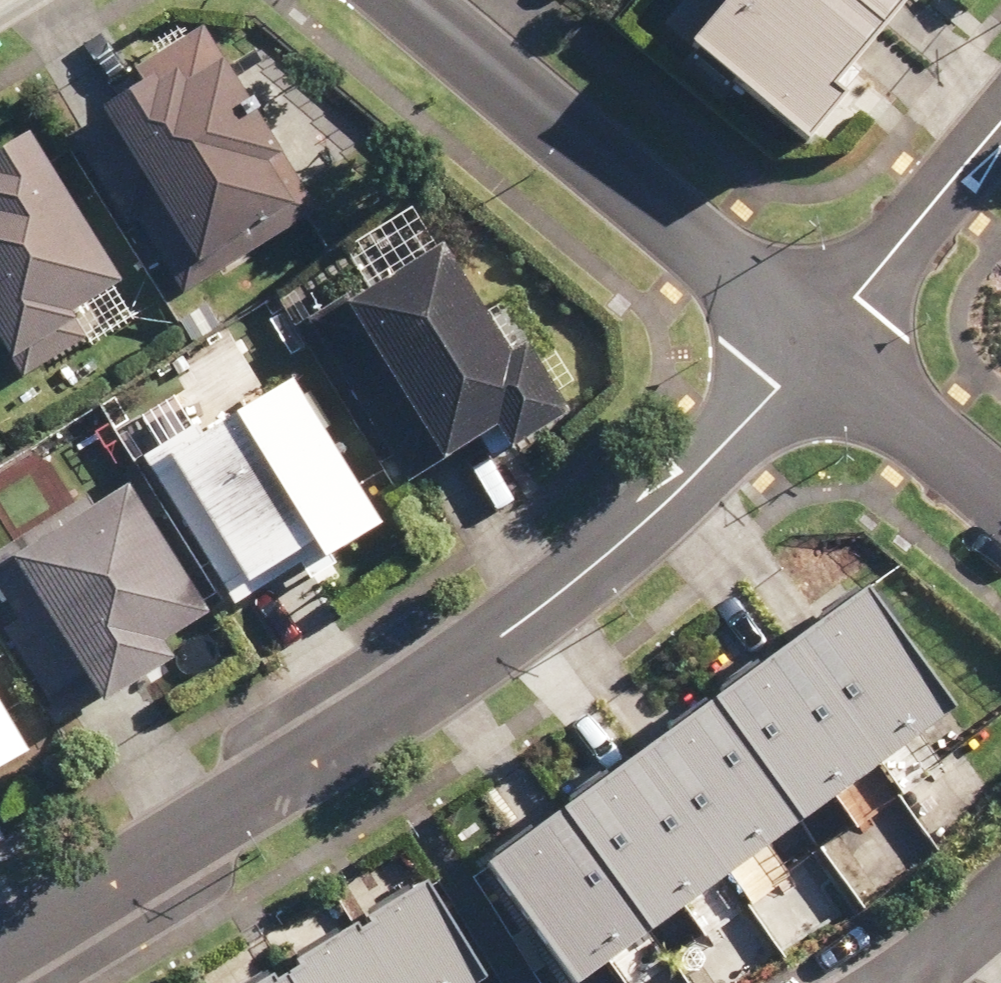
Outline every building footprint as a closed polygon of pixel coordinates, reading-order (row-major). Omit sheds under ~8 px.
[(656,15),(683,38),(667,57),(784,157),(822,113),(808,101),(895,0),(669,0),(656,15)] [(57,90),(134,225),(148,218),(186,287),(235,260),(228,247),(298,208),(307,223),(331,210),(317,185),(337,174),(274,103),(284,94),(240,44),(233,50),(211,24),(163,53),(170,64),(115,97),(97,66),(57,90)] [(142,272),(48,121),(0,152),(0,310),(7,305),(34,349),(93,313),(88,306),(142,272)] [(326,324),(424,475),(490,428),(508,452),(588,396),(542,331),(528,342),(453,235),(326,324)] [(401,512),(303,370),(259,400),(231,359),(136,425),(251,592),(277,575),(272,568),(335,525),(350,547),(401,512)] [(228,599),(141,472),(9,563),(35,600),(5,620),(68,711),(113,680),(124,697),(190,651),(178,633),(228,599)] [(866,592),(488,864),(573,982),(585,982),(955,717),(866,592)] [(0,662),(0,765),(46,737),(0,662)] [(437,874),(260,982),(476,982),(496,970),(437,874)]
